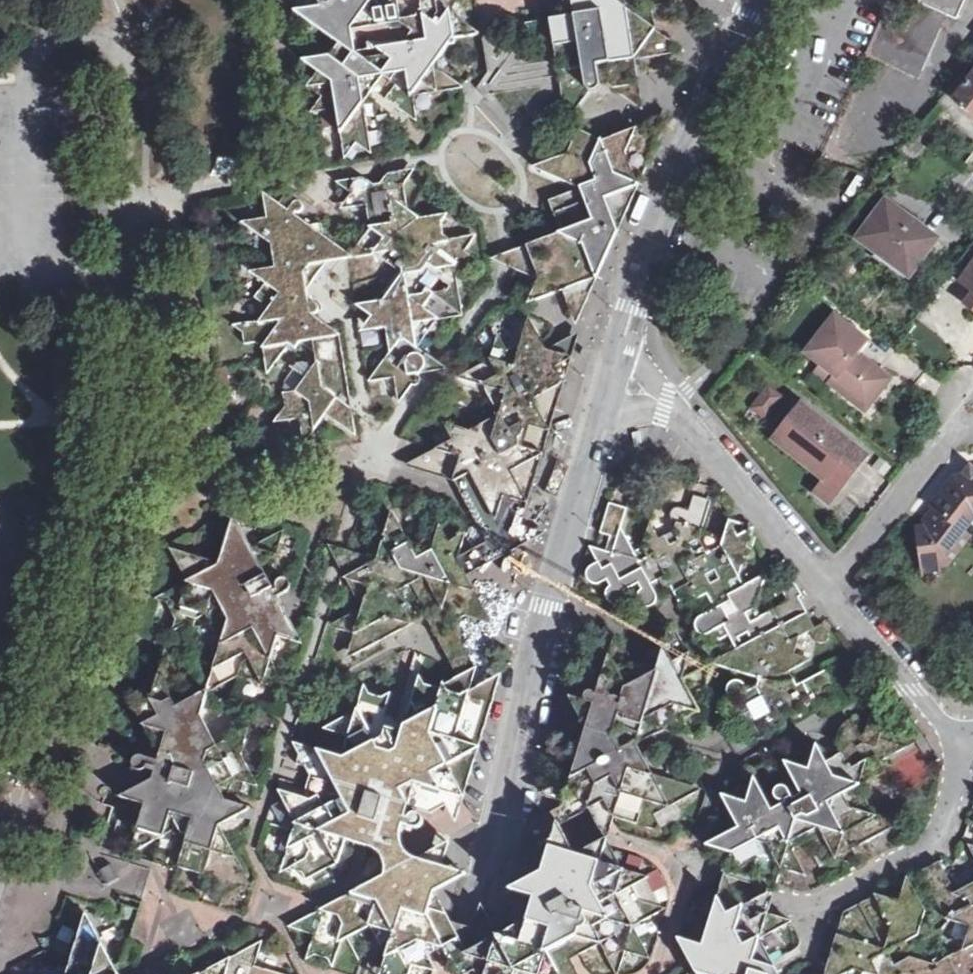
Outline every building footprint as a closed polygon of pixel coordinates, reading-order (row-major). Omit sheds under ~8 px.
[(421,16),(402,44),(353,51),(350,31),(369,2),(366,0),(348,0),(345,4),(340,0),(290,0),(292,14),(308,25),(318,10),(330,9),(331,20),(343,19),(345,29),(320,34),(349,56),(341,66),(327,56),(299,63),(314,74),(304,89),(317,99),(307,115),(335,111),(342,160),(355,145),(369,156),(361,102),(380,77),(393,86),(383,101),(414,122),(411,96),(450,91),(454,83),(431,68),(453,38),(476,34),(456,20),(454,1),(455,0),(418,0),(421,16)] [(551,21),(524,26),(554,46),(557,68),(562,99),(575,107),(588,90),(591,93),(594,92),(598,87),(597,77),(612,74),(613,88),(626,99),(637,85),(634,60),(656,56),(667,40),(653,30),(650,5),(675,0),(674,0),(565,0),(551,21)] [(946,13),(918,0),(905,28),(880,17),(864,51),(916,77),(946,13)] [(946,13),(955,16),(962,0),(918,0),(946,13)] [(972,76),(968,73),(960,83),(965,88),(952,103),(972,119),(972,76)] [(623,130),(601,138),(576,128),(566,151),(535,163),(533,167),(576,185),(547,197),(557,230),(525,243),(516,267),(537,277),(527,302),(563,289),(568,277),(580,281),(606,224),(603,215),(610,212),(607,203),(617,200),(643,140),(623,130)] [(382,183),(379,188),(362,177),(334,182),(349,192),(344,201),(349,206),(365,204),(369,225),(348,255),(374,252),(401,272),(382,298),(367,301),(361,309),(370,317),(364,325),(370,330),(386,327),(387,338),(395,343),(368,381),(395,377),(399,402),(431,356),(418,346),(438,318),(463,314),(461,300),(452,295),(458,288),(455,264),(482,260),(464,249),(474,233),(447,237),(435,229),(446,213),(419,217),(406,207),(403,181),(410,173),(402,168),(387,171),(380,180),(382,183)] [(315,246),(323,245),(320,221),(306,223),(293,215),(296,214),(298,212),(299,210),(299,207),(297,204),(281,196),(277,202),(261,193),(265,217),(239,222),(269,244),(272,267),(248,273),(262,283),(254,297),(267,307),(258,321),(232,326),(241,333),(242,344),(254,342),(261,346),(266,374),(288,344),(294,348),(299,342),(311,339),(313,360),(288,365),(304,377),(296,389),(282,393),(284,406),(274,421),(299,419),(305,443),(325,414),(356,434),(339,331),(329,333),(316,324),(319,321),(312,316),(317,313),(318,309),(317,304),(313,302),(309,302),(307,287),(326,259),(313,249),(315,246)] [(940,242),(885,200),(858,235),(913,280),(940,242)] [(967,278),(962,284),(972,292),(972,282),(967,278)] [(546,346),(529,317),(521,344),(457,377),(485,385),(499,414),(472,431),(445,422),(453,439),(438,449),(464,457),(507,538),(534,450),(516,444),(511,431),(545,412),(553,384),(550,376),(550,370),(556,367),(546,346)] [(837,317),(810,352),(825,364),(838,375),(833,382),(866,408),(890,377),(858,353),(868,341),(837,317)] [(819,372),(833,382),(838,375),(825,364),(819,372)] [(766,416),(786,392),(766,377),(749,402),(766,416)] [(763,423),(772,430),(794,403),(785,395),(763,423)] [(866,456),(802,404),(779,434),(829,474),(815,491),(829,502),(866,456)] [(968,470),(959,480),(954,480),(928,511),(929,512),(924,518),(925,529),(916,530),(924,581),(938,578),(938,570),(946,570),(968,542),(962,536),(972,521),(972,474),(968,470)] [(772,572),(749,584),(745,578),(751,558),(754,558),(757,554),(757,548),(755,546),(759,529),(750,527),(750,519),(735,515),(723,547),(711,553),(704,539),(716,502),(695,496),(690,511),(681,509),(678,508),(675,510),(673,512),(671,515),(671,519),(672,522),(677,526),(675,533),(662,541),(653,523),(644,549),(636,553),(624,530),(631,510),(612,505),(601,535),(611,539),(607,552),(591,549),(599,564),(592,569),(588,572),(587,577),(589,583),(594,586),(598,585),(602,584),(608,582),(613,589),(610,593),(608,599),(611,604),(616,607),(621,607),(626,604),(628,599),(628,594),(641,586),(644,591),(640,594),(639,599),(641,606),(644,608),(647,610),(650,610),(654,610),(660,604),(661,599),(659,595),(672,589),(683,604),(692,599),(695,603),(700,602),(707,616),(700,619),(697,625),(698,630),(700,633),(703,635),(707,636),(717,632),(724,642),(733,638),(739,650),(724,660),(731,671),(762,681),(762,685),(753,691),(751,687),(747,684),(739,684),(734,689),(733,695),(735,700),(729,708),(731,715),(736,721),(744,720),(751,733),(754,737),(760,740),(766,739),(772,734),(771,725),(791,714),(807,717),(810,704),(818,700),(824,709),(829,712),(834,711),(838,707),(839,701),(833,692),(840,687),(830,673),(801,687),(795,672),(817,660),(802,655),(804,638),(815,634),(819,642),(823,645),(827,645),(830,644),(833,642),(834,637),(830,626),(821,630),(803,597),(808,596),(799,585),(795,584),(791,585),(789,587),(787,589),(786,593),(787,597),(789,600),(792,602),(767,617),(761,608),(772,572)] [(465,544),(461,536),(451,540),(443,525),(411,542),(394,511),(379,558),(351,550),(344,573),(364,608),(338,622),(342,630),(357,633),(353,647),(357,655),(460,599),(446,568),(461,558),(465,544)] [(240,524),(232,521),(220,562),(179,549),(176,560),(188,581),(165,596),(177,621),(175,631),(206,617),(222,644),(215,669),(281,689),(284,678),(274,658),(288,610),(280,598),(289,592),(290,591),(291,587),(289,582),(285,580),(281,582),(278,584),(278,588),(276,589),(271,581),(286,528),(253,547),(240,524)] [(617,635),(604,685),(614,701),(626,705),(630,693),(647,684),(617,635)] [(667,650),(661,676),(645,729),(660,734),(663,729),(693,738),(685,724),(699,715),(683,683),(692,660),(676,667),(667,650)] [(204,716),(211,690),(194,699),(174,662),(165,659),(152,698),(142,696),(134,703),(149,730),(162,755),(159,761),(141,756),(137,758),(134,761),(133,764),(135,768),(138,772),(143,772),(147,771),(149,767),(158,770),(155,780),(122,799),(146,806),(137,840),(142,849),(181,828),(189,842),(182,867),(215,879),(212,884),(220,899),(246,886),(242,878),(248,874),(224,828),(244,816),(246,807),(231,802),(237,781),(252,785),(255,775),(244,755),(248,743),(242,733),(220,748),(204,716)] [(588,705),(591,708),(597,709),(595,715),(593,720),(573,787),(594,775),(600,787),(597,790),(607,811),(617,811),(613,821),(640,829),(645,815),(655,817),(651,809),(654,805),(672,810),(700,791),(654,779),(647,767),(636,747),(624,756),(616,743),(619,729),(620,722),(645,729),(661,676),(647,684),(630,693),(626,705),(614,701),(604,685),(600,700),(595,696),(590,698),(588,705)] [(426,795),(446,801),(474,711),(444,702),(449,684),(439,689),(419,683),(407,722),(387,717),(391,700),(366,693),(360,710),(328,729),(352,737),(346,758),(296,744),(303,757),(301,764),(309,766),(314,778),(308,798),(281,792),(299,826),(287,865),(304,871),(310,880),(343,863),(350,841),(373,847),(382,818),(418,828),(423,826),(426,822),(426,819),(424,816),(420,813),(415,813),(412,816),(410,816),(414,799),(424,801),(426,795)] [(742,803),(718,797),(735,831),(714,842),(710,849),(727,855),(737,873),(752,865),(749,877),(773,885),(778,872),(802,877),(788,849),(807,854),(816,871),(865,845),(873,820),(858,791),(882,775),(877,765),(905,750),(894,747),(897,733),(881,730),(880,725),(868,721),(863,735),(857,737),(848,721),(839,727),(834,736),(833,745),(837,754),(822,761),(813,747),(805,771),(781,764),(797,797),(790,800),(783,789),(779,788),(776,788),(772,790),(770,794),(771,798),(773,801),(776,802),(780,803),(782,805),(767,812),(751,780),(742,803)] [(598,846),(562,866),(558,874),(565,887),(556,892),(563,906),(545,918),(552,932),(511,956),(511,962),(518,973),(571,973),(575,962),(604,946),(620,973),(625,971),(630,955),(647,960),(653,957),(638,930),(664,914),(662,908),(644,904),(636,890),(648,884),(645,878),(627,872),(615,851),(598,846)] [(450,855),(438,850),(293,927),(319,935),(312,960),(323,955),(333,958),(338,968),(346,942),(376,926),(401,973),(416,965),(432,913),(427,899),(440,892),(450,855)] [(956,897),(940,867),(923,876),(946,926),(969,931),(961,955),(934,969),(911,960),(892,970),(887,958),(917,942),(925,916),(907,880),(897,904),(874,899),(842,916),(829,961),(836,973),(845,973),(853,970),(864,973),(972,973),(972,887),(956,897)] [(774,973),(797,961),(798,959),(800,952),(786,921),(739,910),(722,876),(698,947),(684,943),(676,949),(690,973),(688,973),(775,973),(774,973)] [(90,915),(75,966),(59,973),(121,973),(90,915)] [(261,966),(268,941),(208,973),(288,973),(261,966)] [(15,973),(50,973),(43,954),(12,965),(15,973)]
